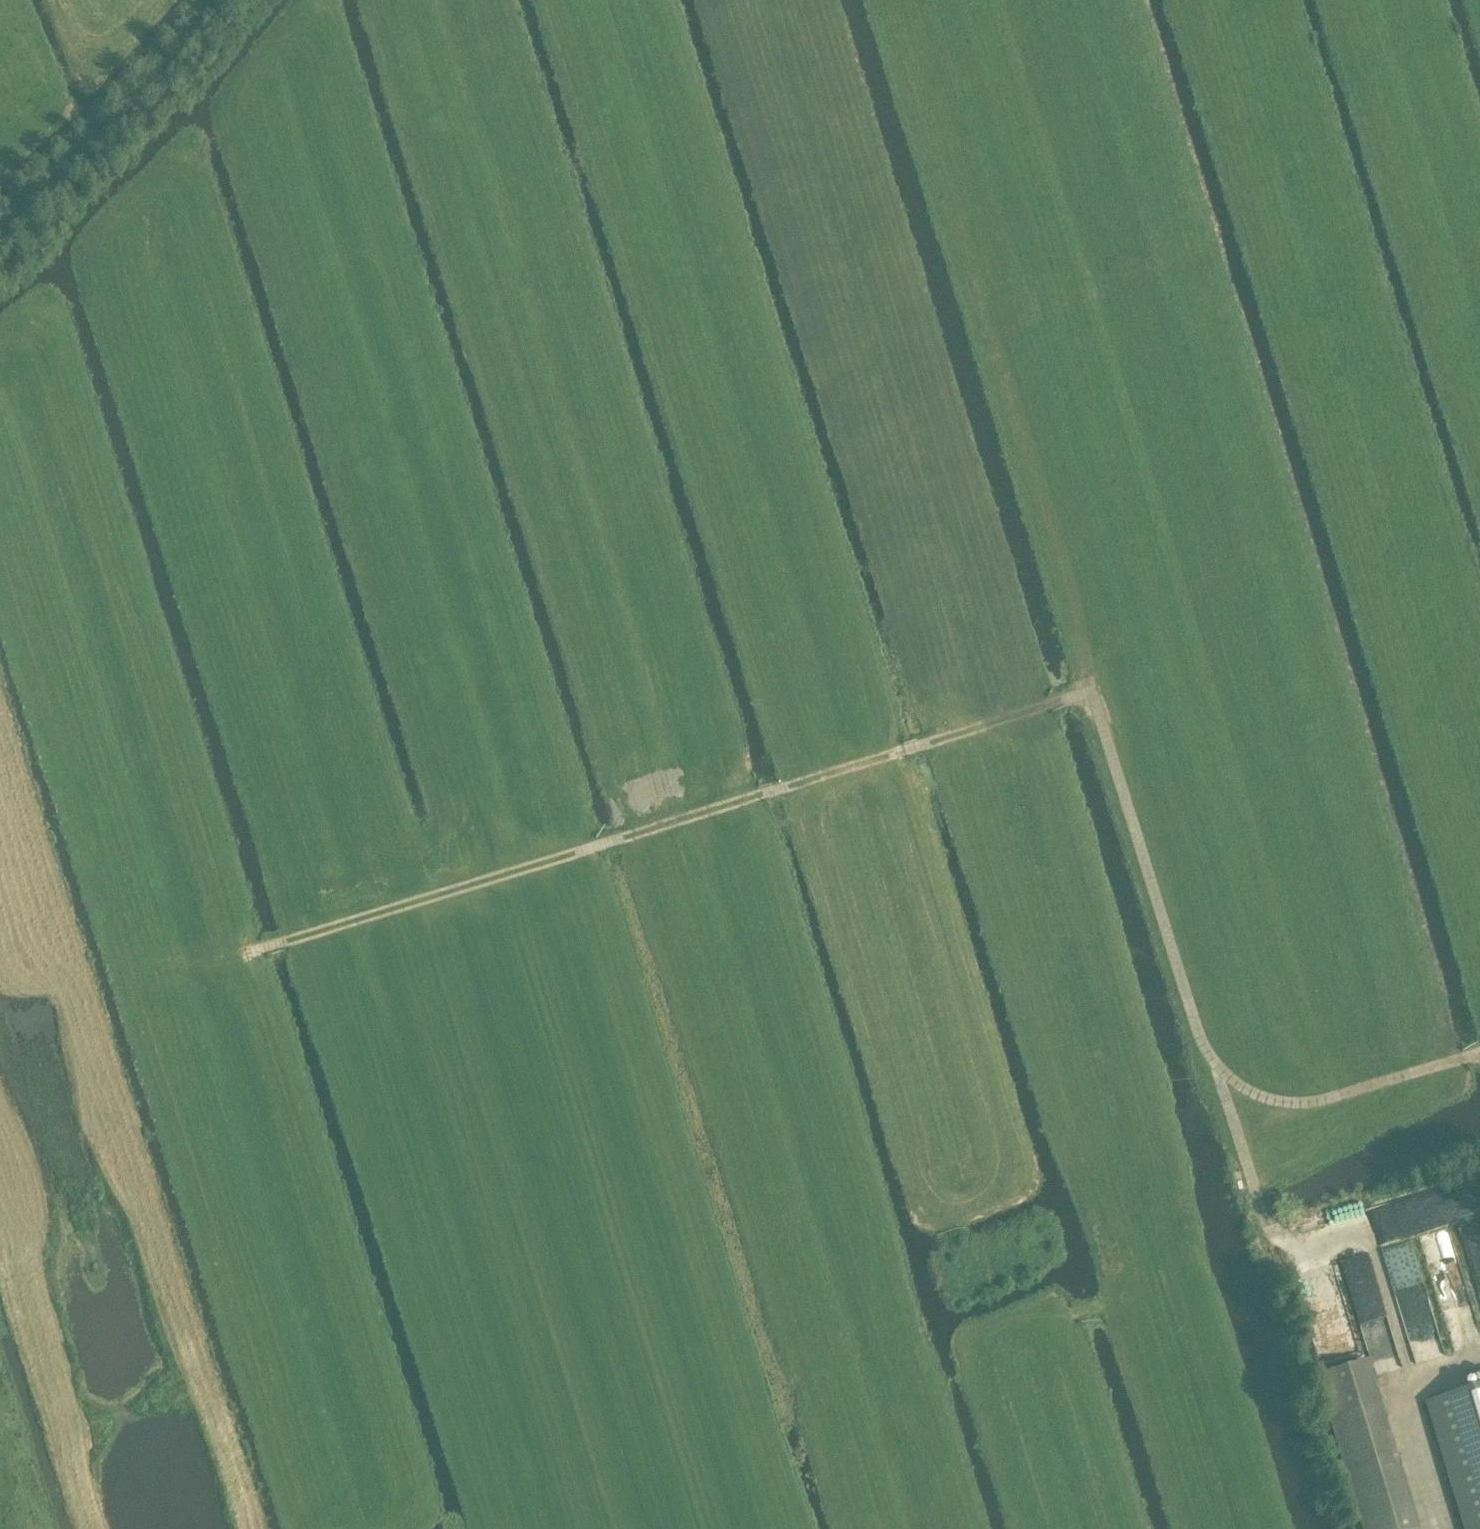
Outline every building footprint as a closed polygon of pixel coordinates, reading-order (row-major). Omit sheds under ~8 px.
[(1316,1373),(1329,1415),(1363,1528),(1414,1528),(1375,1401),(1362,1359),(1316,1373)] [(1426,1403),(1464,1528),(1479,1528),(1479,1387),(1426,1403)]
